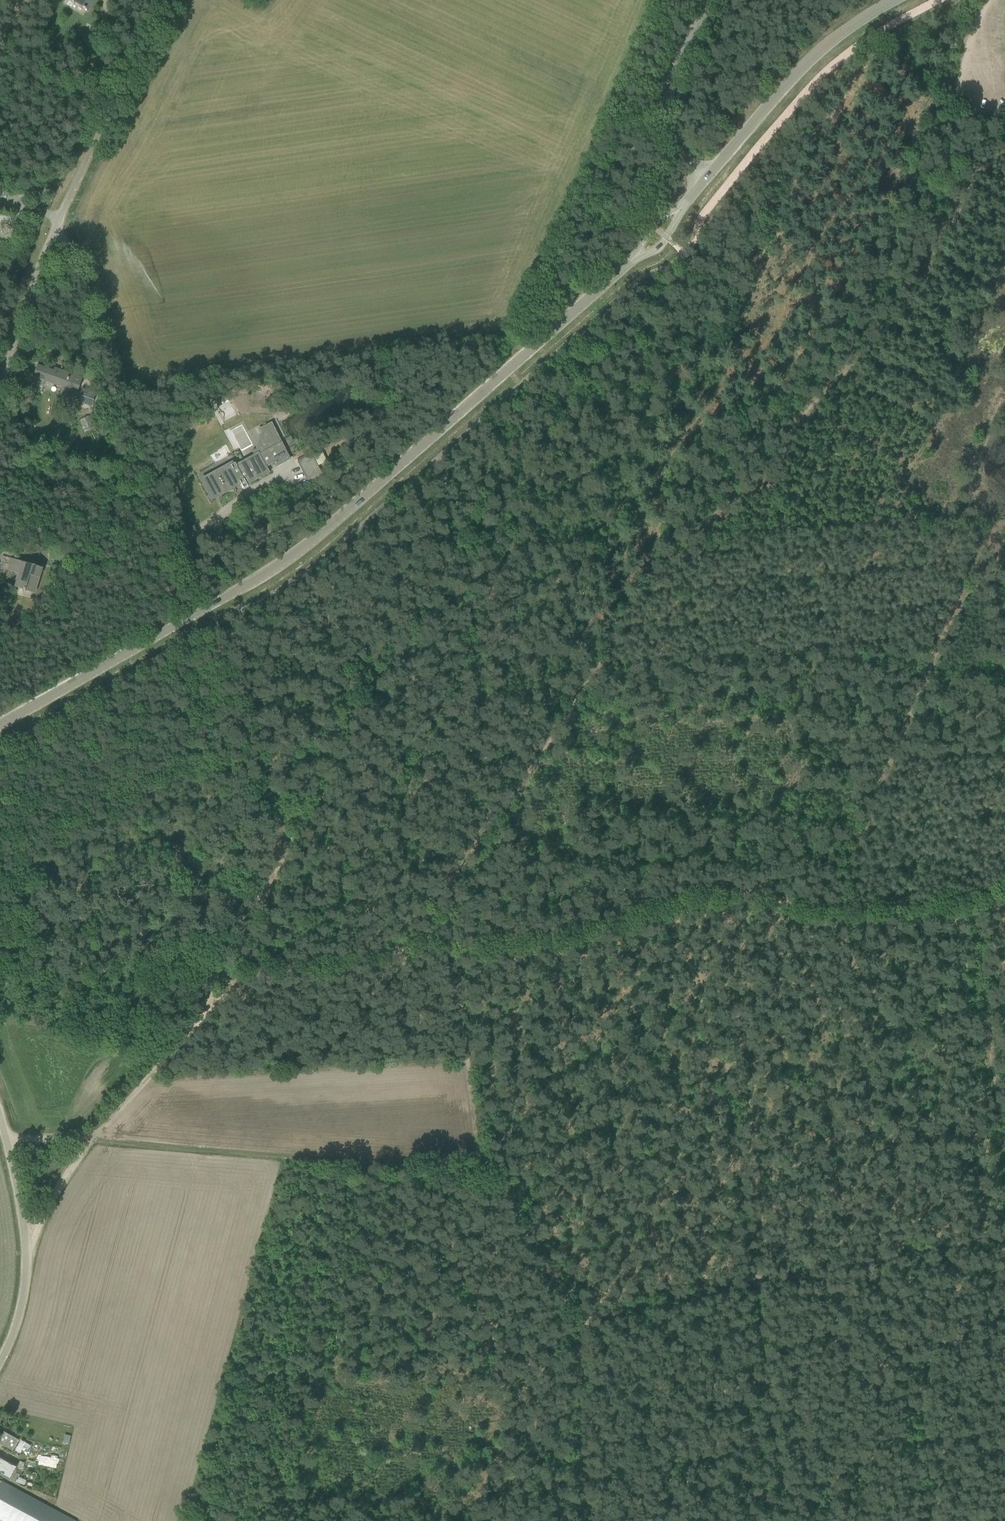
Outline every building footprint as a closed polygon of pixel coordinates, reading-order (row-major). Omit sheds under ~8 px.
[(85,9),(85,8),(88,10),(94,0),(71,0),(85,9)] [(80,45),(87,48),(91,39),(84,36),(80,45)] [(30,186),(27,197),(38,200),(41,188),(30,186)] [(60,394),(73,400),(75,392),(77,392),(82,378),(57,369),(56,372),(37,365),(31,381),(42,385),(44,381),(62,387),(60,394)] [(82,388),(81,391),(77,401),(91,406),(94,396),(95,393),(82,388)] [(259,436),(255,448),(252,450),(254,454),(236,463),(235,462),(234,463),(232,460),(213,470),(214,472),(205,477),(216,496),(233,486),(232,484),(238,480),(243,488),(247,485),(246,484),(267,472),(264,467),(279,459),(281,463),(289,458),(285,449),(271,421),(257,428),(260,434),(258,435),(259,436)] [(238,457),(235,452),(199,471),(202,476),(238,457)] [(311,453),(297,461),(308,482),(321,475),(311,453)] [(15,587),(34,593),(42,567),(11,558),(7,570),(19,573),(15,587)] [(12,1450),(18,1439),(4,1430),(0,1436),(0,1443),(12,1450)] [(8,1480),(16,1465),(0,1456),(0,1475),(8,1480)] [(4,1520),(76,1520),(10,1485),(1,1481),(0,1482),(0,1519),(4,1520)]
